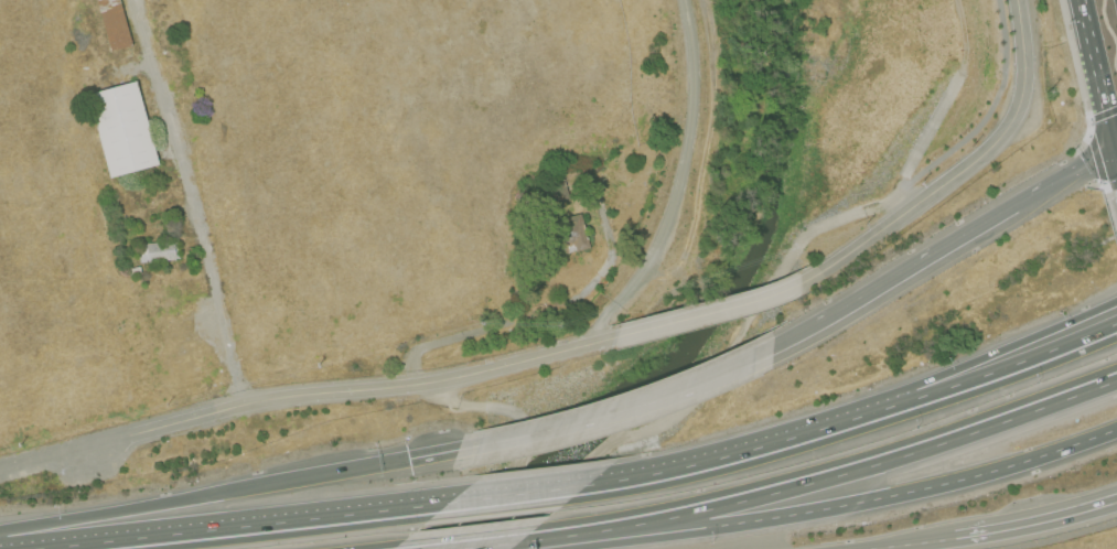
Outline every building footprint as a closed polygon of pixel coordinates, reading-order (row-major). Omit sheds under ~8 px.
[(110,51),(97,0),(120,0),(132,45),(110,51)] [(109,177),(86,94),(136,80),(158,163),(109,177)] [(179,237),(178,228),(191,226),(192,235),(179,237)] [(139,263),(137,245),(178,240),(179,259),(139,263)]
